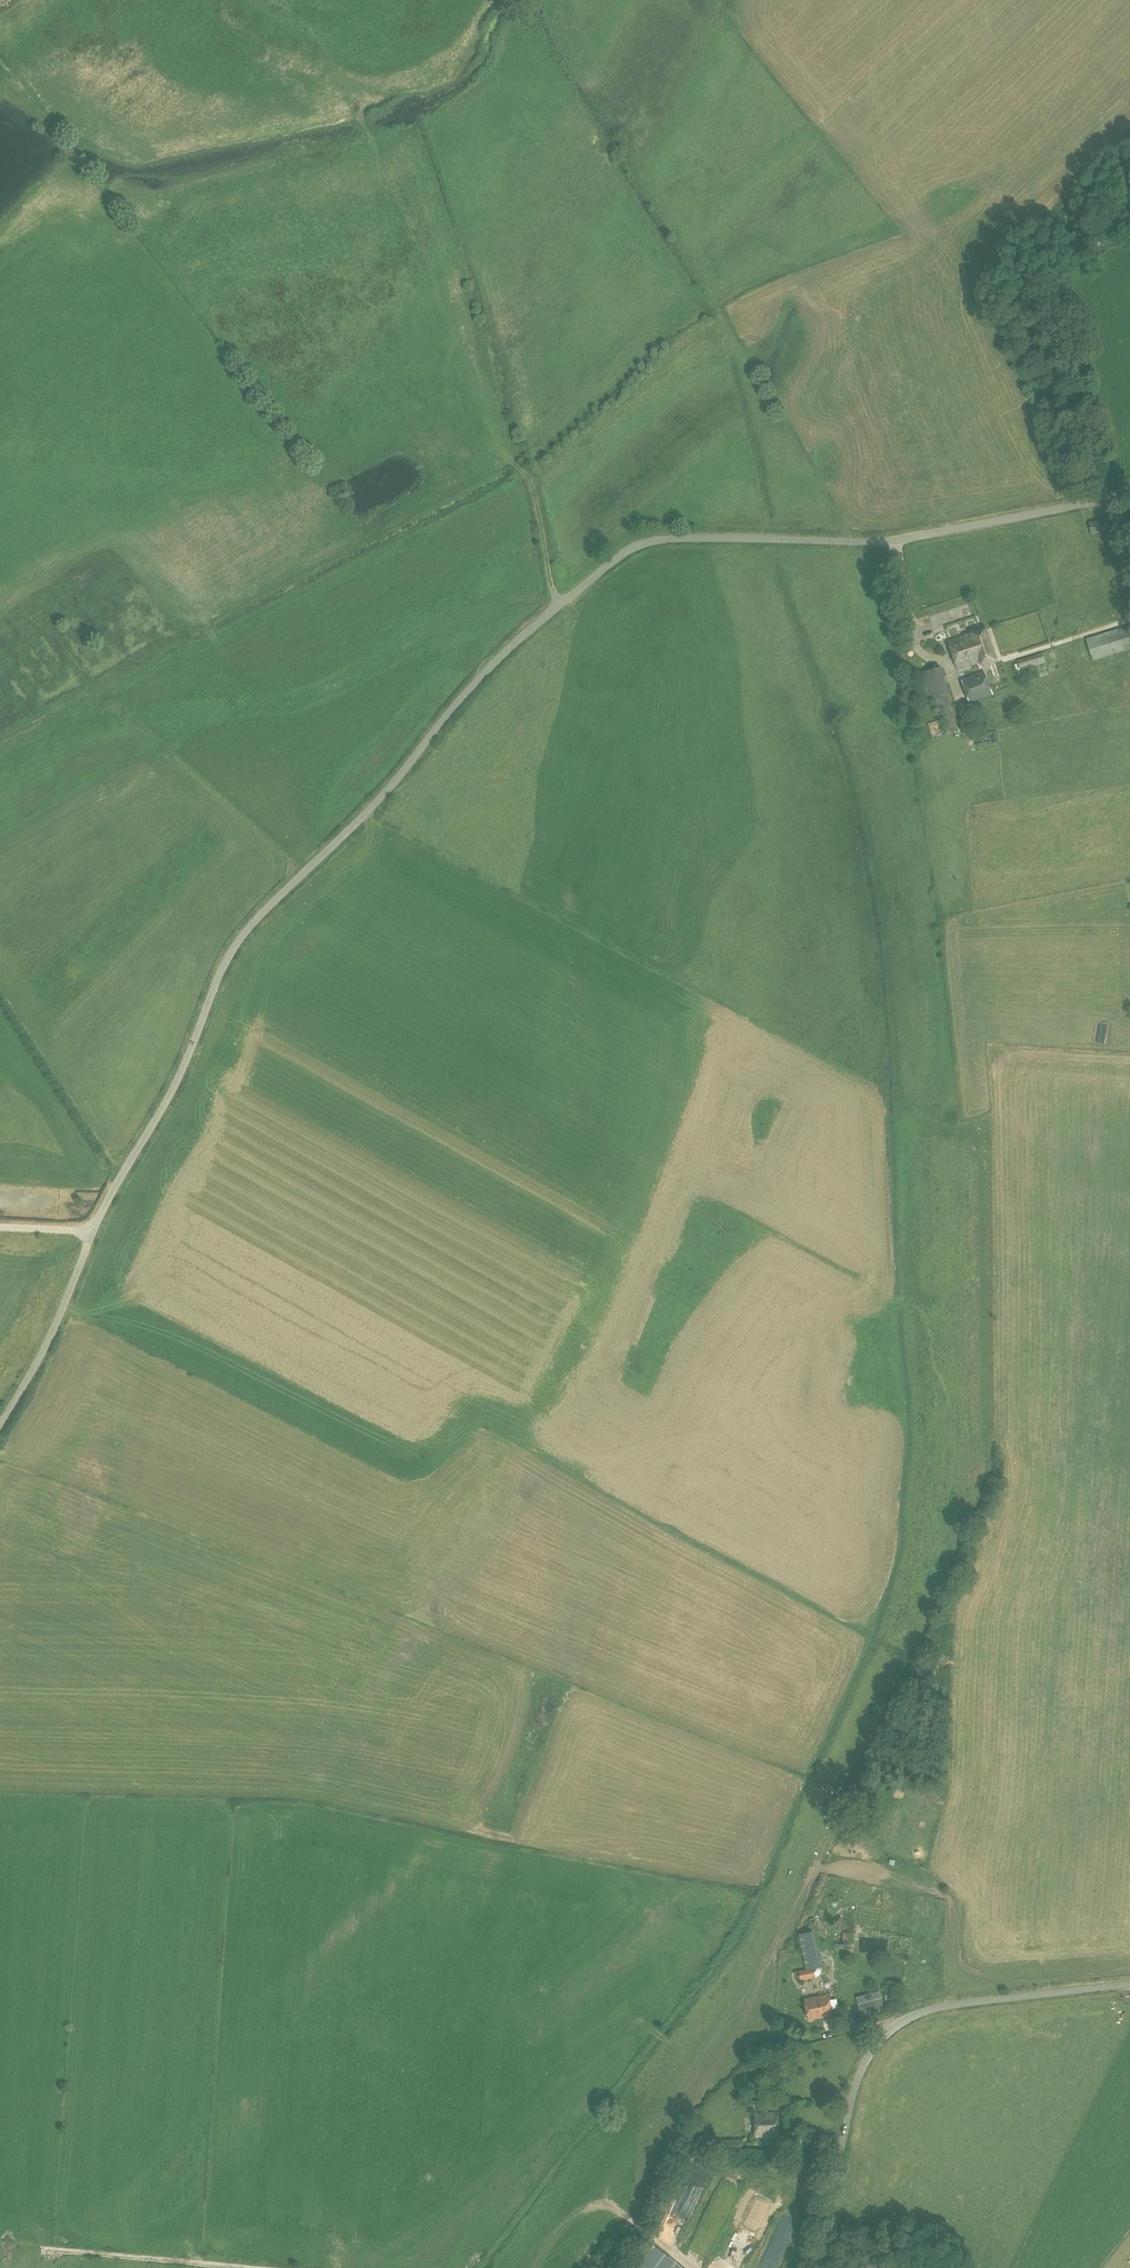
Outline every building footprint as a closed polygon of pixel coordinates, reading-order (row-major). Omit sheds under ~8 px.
[(1089,524),(1092,536),(1110,532),(1107,520),(1089,524)] [(1093,661),(1129,649),(1129,625),(1086,639),(1093,661)] [(949,641),(959,669),(981,662),(982,665),(997,660),(986,629),(949,641)] [(1018,660),(1020,670),(1046,663),(1043,653),(1018,660)] [(943,720),(948,734),(962,729),(942,667),(921,673),(917,674),(925,700),(932,699),(934,707),(939,706),(943,720)] [(1001,667),(996,668),(1000,679),(1005,678),(1001,667)] [(962,680),(969,702),(992,695),(985,673),(962,680)] [(939,739),(947,736),(944,723),(935,726),(939,739)] [(849,1927),(844,1920),(837,1925),(841,1932),(849,1927)] [(799,1971),(801,1981),(811,1979),(811,1977),(815,1977),(815,1976),(817,1976),(818,1975),(819,1974),(820,1973),(821,1971),(821,1970),(822,1969),(822,1968),(822,1967),(824,1967),(822,1955),(819,1955),(814,1931),(799,1934),(806,1969),(799,1971)] [(880,1991),(857,1997),(862,2015),(885,2009),(880,1991)] [(805,1999),(809,2020),(833,2015),(829,1994),(805,1999)] [(755,2113),(756,2138),(779,2137),(778,2113),(755,2113)] [(724,2139),(724,2150),(742,2150),(742,2139),(724,2139)] [(788,2228),(785,2233),(798,2240),(801,2235),(788,2228)] [(666,2258),(667,2256),(654,2246),(637,2267),(679,2267),(666,2258)]
